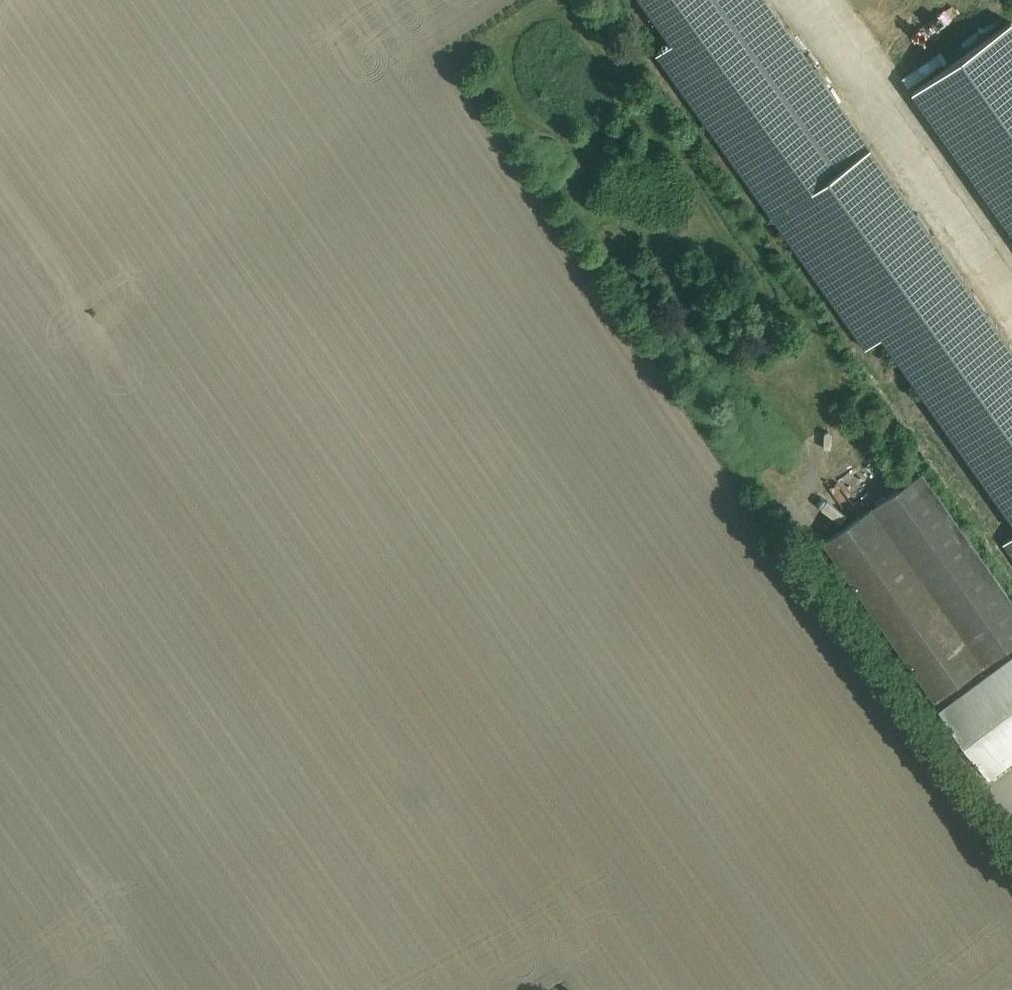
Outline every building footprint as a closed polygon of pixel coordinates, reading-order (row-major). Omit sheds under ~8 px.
[(882,337),(1011,521),(1011,350),(765,0),(642,0),(673,43),(657,54),(865,349),(882,337)] [(1011,23),(913,92),(1011,233),(1011,24),(1011,23)] [(923,473),(824,542),(941,708),(940,709),(989,776),(1011,759),(1011,600),(923,473)] [(1002,543),(1011,557),(1011,536),(1002,543)]
